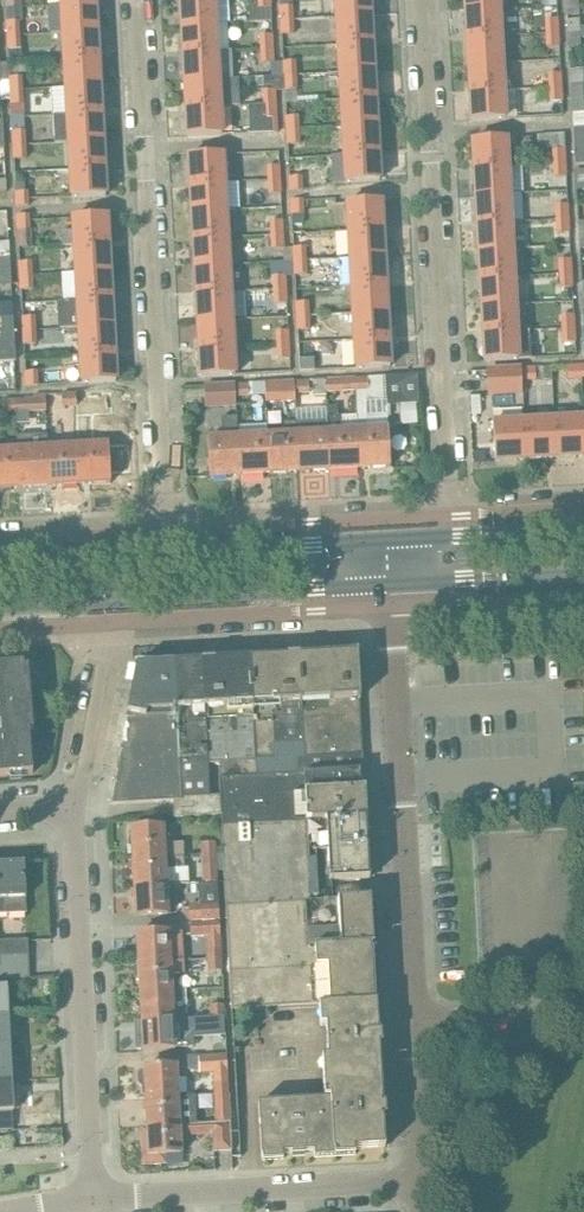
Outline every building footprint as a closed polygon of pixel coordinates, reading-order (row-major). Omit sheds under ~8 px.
[(216,24),(215,0),(181,0),(182,26),(216,24)] [(271,0),(259,0),(259,6),(248,6),(249,22),(272,21),(271,7),(271,0)] [(371,15),(370,0),(336,0),(337,17),(371,15)] [(465,10),(498,8),(498,0),(465,0),(465,10)] [(567,13),(567,15),(579,14),(578,0),(566,0),(567,13)] [(62,32),(97,30),(95,3),(60,5),(62,32)] [(559,33),(558,23),(557,5),(530,7),(530,15),(546,15),(546,23),(547,33),(559,33)] [(281,6),(281,20),(293,19),(292,6),(281,6)] [(467,38),(500,36),(498,8),(465,10),(467,38)] [(372,43),(371,15),(337,17),(339,45),(372,43)] [(294,33),(293,19),(281,20),(282,34),(294,33)] [(580,38),(583,38),(583,26),(579,26),(579,19),(567,20),(568,34),(580,33),(580,38)] [(6,21),(6,35),(18,35),(17,21),(6,21)] [(182,26),(183,53),(218,51),(216,24),(182,26)] [(63,60),(98,58),(97,30),(62,32),(63,60)] [(547,33),(548,46),(560,46),(559,33),(547,33)] [(580,38),(580,33),(568,34),(569,47),(580,47),(580,38)] [(261,49),(273,48),(273,34),(261,35),(261,49)] [(18,35),(6,35),(7,49),(8,63),(10,63),(23,62),(22,48),(19,49),(18,35)] [(500,36),(467,38),(468,65),(501,63),(500,36)] [(374,70),(372,43),(339,45),(340,72),(374,70)] [(284,75),(284,61),(274,61),(273,48),(261,49),(262,62),(271,62),(272,76),(284,75)] [(219,79),(218,51),(183,53),(185,80),(219,79)] [(100,85),(98,58),(63,60),(65,87),(100,85)] [(284,75),(296,75),(296,60),(284,61),(284,75)] [(26,62),(12,63),(13,73),(27,72),(26,62)] [(10,63),(8,63),(9,90),(21,89),(20,76),(11,77),(10,63)] [(470,93),(503,91),(501,63),(468,65),(470,93)] [(374,70),(340,72),(342,100),(375,98),(374,70)] [(562,88),(561,74),(549,74),(550,88),(562,88)] [(263,76),(264,89),(265,104),(276,103),(276,90),(285,89),(285,88),(284,75),(272,76),(263,76)] [(297,87),(296,75),(284,75),(285,88),(297,87)] [(185,80),(186,108),(239,105),(238,78),(219,79),(185,80)] [(66,115),(101,113),(100,85),(65,87),(66,115)] [(583,99),(583,85),(571,86),(572,99),(583,99)] [(563,105),(562,88),(550,88),(551,106),(563,105)] [(9,90),(11,118),(23,117),(21,89),(9,90)] [(503,91),(470,93),(471,121),(504,119),(503,91)] [(375,98),(342,100),(343,127),(377,125),(375,98)] [(572,99),(572,113),(583,112),(583,111),(583,99),(572,99)] [(276,103),(265,104),(248,105),(250,133),(278,131),(276,103)] [(239,105),(186,108),(188,136),(222,134),(221,106),(239,105)] [(66,115),(52,115),(53,143),(68,142),(103,140),(101,113),(66,115)] [(287,115),(287,130),(299,129),(299,115),(287,115)] [(11,118),(12,145),(24,144),(23,117),(11,118)] [(378,153),(377,125),(343,127),(345,155),(378,153)] [(300,143),(299,129),(287,130),(288,143),(300,143)] [(573,129),(575,164),(583,164),(583,129),(573,129)] [(564,135),(537,137),(538,151),(565,149),(564,135)] [(473,140),(474,168),(506,167),(505,139),(473,140)] [(104,167),(103,140),(68,142),(69,169),(104,167)] [(24,144),(12,145),(13,159),(25,158),(24,144)] [(378,153),(345,155),(331,155),(332,183),(380,181),(378,153)] [(554,164),(566,163),(565,153),(553,154),(554,164)] [(190,184),(224,182),(223,154),(189,156),(190,184)] [(567,181),(566,163),(554,164),(555,181),(567,181)] [(269,179),(281,179),(280,165),(268,166),(269,179)] [(522,193),(520,166),(506,167),(474,168),(476,196),(508,194),(522,193)] [(69,170),(70,184),(71,198),(82,197),(106,196),(104,168),(69,170)] [(575,169),(576,190),(583,189),(583,169),(575,169)] [(303,189),(302,175),(290,176),(291,190),(303,189)] [(281,179),(269,179),(269,193),(281,193),(281,179)] [(190,184),(192,211),(226,209),(224,182),(190,184)] [(27,200),(27,191),(15,192),(15,206),(27,205),(27,200)] [(476,196),(477,223),(509,221),(508,194),(476,196)] [(303,199),(291,200),(292,214),(304,213),(303,199)] [(349,231),(382,229),(381,201),(347,203),(349,231)] [(568,218),(568,205),(556,205),(556,219),(568,218)] [(270,207),(272,235),(284,234),(282,206),(270,207)] [(226,209),(192,211),(193,239),(228,237),(226,209)] [(29,228),(28,214),(16,215),(17,229),(18,247),(31,247),(30,228),(29,228)] [(72,217),(72,231),(61,232),(62,246),(73,246),(108,244),(107,215),(83,217),(72,217)] [(556,219),(557,232),(569,231),(568,218),(556,219)] [(509,221),(477,223),(479,250),(511,249),(509,221)] [(382,229),(349,231),(350,258),(384,256),(382,229)] [(284,234),(272,235),(272,248),(284,248),(284,234)] [(228,237),(193,239),(195,266),(229,264),(228,237)] [(108,244),(73,246),(75,273),(110,271),(108,244)] [(295,261),(307,261),(306,246),(294,247),(295,261)] [(511,249),(479,250),(480,278),(513,276),(511,249)] [(352,286),(385,284),(384,256),(350,258),(339,259),(340,286),(352,286)] [(9,257),(0,258),(0,271),(9,270),(9,257)] [(571,273),(571,259),(559,260),(559,274),(571,273)] [(19,276),(31,275),(30,261),(18,262),(19,276)] [(307,261),(295,261),(295,274),(307,274),(307,261)] [(229,264),(195,266),(197,294),(231,292),(229,264)] [(10,285),(9,270),(0,271),(0,285),(10,285)] [(75,273),(76,300),(111,299),(110,271),(75,273)] [(571,273),(559,274),(560,287),(572,287),(571,273)] [(274,290),(287,289),(286,274),(273,275),(274,290)] [(32,289),(31,275),(19,276),(20,289),(32,289)] [(513,276),(480,278),(482,306),(514,304),(513,276)] [(352,286),(353,313),(387,311),(385,284),(352,286)] [(287,289),(274,290),(274,303),(288,302),(287,289)] [(231,292),(197,294),(198,321),(232,320),(231,292)] [(76,300),(64,301),(65,315),(77,314),(78,328),(113,326),(111,299),(76,300)] [(298,316),(310,315),(309,302),(297,302),(298,316)] [(530,331),(530,330),(516,331),(514,304),(482,306),(483,333),(516,331),(530,331)] [(353,313),(355,341),(388,339),(387,311),(353,313)] [(310,315),(298,316),(298,330),(311,329),(310,315)] [(574,328),(573,315),(561,315),(562,329),(574,328)] [(22,331),(34,330),(33,316),(21,317),(22,331)] [(13,331),(12,318),(0,318),(0,319),(1,332),(13,331)] [(198,321),(200,349),(234,347),(232,320),(198,321)] [(113,326),(78,328),(79,356),(114,354),(113,326)] [(562,329),(563,343),(575,343),(574,328),(562,329)] [(290,344),(289,329),(275,330),(276,344),(290,344)] [(34,330),(22,331),(23,344),(35,344),(34,330)] [(14,361),(14,359),(13,331),(1,332),(1,345),(0,345),(0,362),(14,361)] [(530,331),(516,331),(483,333),(485,362),(505,360),(532,359),(530,331)] [(390,367),(388,339),(355,341),(356,369),(390,367)] [(290,344),(276,344),(277,359),(290,358),(290,344)] [(201,377),(235,375),(234,347),(200,349),(201,377)] [(114,354),(79,356),(81,384),(116,382),(114,354)] [(314,358),(299,358),(300,371),(301,371),(315,370),(314,358)] [(581,378),(581,364),(567,365),(568,379),(581,378)] [(521,368),(521,380),(551,379),(551,366),(522,368),(521,368)] [(490,395),(522,393),(521,380),(521,368),(488,370),(490,395)] [(39,385),(38,371),(25,371),(25,386),(39,385)] [(359,468),(390,467),(388,405),(420,404),(418,375),(386,377),(368,378),(354,378),(355,390),(356,415),(357,431),(359,468)] [(354,378),(325,380),(325,385),(326,392),(355,390),(354,378)] [(326,392),(325,385),(325,380),(312,380),(313,396),(326,396),(326,392)] [(309,381),(295,382),(295,393),(309,393),(309,381)] [(296,401),(295,393),(295,382),(264,383),(266,403),(296,401)] [(235,385),(236,397),(250,396),(249,384),(235,385)] [(236,397),(235,385),(204,386),(205,407),(236,406),(235,397),(236,397)] [(75,393),(76,405),(84,405),(84,417),(107,415),(106,392),(75,393)] [(76,405),(75,393),(62,394),(62,406),(76,405)] [(13,399),(14,412),(44,411),(43,394),(33,394),(33,398),(13,398),(13,399)] [(2,412),(14,412),(13,399),(1,400),(2,412)] [(417,405),(399,406),(400,425),(418,424),(417,405)] [(329,470),(359,468),(357,431),(356,415),(340,416),(327,416),(327,432),(329,470)] [(240,475),(237,427),(237,416),(221,417),(222,438),(207,439),(209,477),(240,475)] [(583,456),(583,427),(583,418),(554,420),(556,458),(583,456)] [(300,472),(329,470),(327,432),(327,420),(297,422),(300,472)] [(524,422),(526,459),(556,458),(554,420),(524,422)] [(268,436),(270,473),(300,472),(297,422),(283,422),(284,435),(268,436)] [(526,459),(524,422),(493,423),(495,461),(526,459)] [(267,425),(237,427),(240,475),(270,473),(268,436),(267,425)] [(80,484),(77,430),(76,430),(77,447),(47,448),(49,486),(80,484)] [(94,430),(77,430),(80,484),(111,482),(110,472),(121,471),(119,444),(94,446),(94,430)] [(19,488),(49,486),(47,448),(17,450),(19,488)] [(19,488),(17,450),(0,451),(0,489),(19,488)] [(298,656),(301,702),(360,698),(357,652),(298,656)] [(298,656),(249,659),(252,705),(255,759),(256,776),(278,774),(359,771),(364,770),(362,754),(304,756),(303,742),(301,702),(298,656)] [(241,777),(256,776),(255,759),(252,705),(249,659),(201,662),(204,707),(206,750),(207,762),(219,761),(220,778),(241,777)] [(201,662),(173,663),(175,712),(177,759),(180,800),(210,798),(209,779),(207,762),(206,750),(204,707),(201,662)] [(153,802),(180,800),(177,759),(175,712),(173,663),(147,665),(136,665),(110,804),(153,802)] [(33,774),(29,731),(33,731),(29,677),(19,678),(19,670),(24,669),(23,664),(0,666),(0,776),(33,774)] [(362,754),(360,698),(301,702),(303,742),(304,756),(362,754)] [(223,825),(366,818),(365,788),(360,789),(359,771),(278,774),(256,776),(241,777),(220,778),(218,778),(221,825),(223,825)] [(366,818),(223,825),(221,825),(226,906),(332,900),(331,881),(370,879),(366,818)] [(131,829),(133,858),(184,856),(183,843),(164,844),(163,827),(131,829)] [(216,854),(216,864),(218,864),(217,842),(200,843),(201,855),(216,854)] [(202,865),(216,864),(216,854),(201,855),(202,865)] [(133,858),(134,887),(166,885),(165,868),(184,868),(184,856),(133,858)] [(26,914),(24,862),(0,863),(0,915),(26,914)] [(190,923),(219,921),(217,883),(198,884),(199,903),(189,903),(190,923)] [(166,885),(134,887),(136,916),(168,914),(166,885)] [(332,900),(226,906),(231,1010),(325,1005),(375,1002),(372,952),(371,952),(370,946),(374,945),(371,898),(332,900)] [(221,959),(219,921),(190,923),(190,937),(206,936),(207,960),(221,959)] [(137,934),(138,964),(185,961),(183,932),(137,934)] [(0,940),(0,980),(30,978),(28,954),(28,939),(0,940)] [(221,959),(207,960),(207,971),(221,970),(221,959)] [(185,961),(138,964),(140,993),(172,991),(171,974),(185,973),(185,961)] [(9,1017),(7,986),(0,987),(0,1018),(9,1017)] [(140,993),(142,1020),(186,1018),(185,990),(172,991),(140,993)] [(375,1002),(325,1005),(325,1006),(328,1006),(332,1078),(381,1075),(377,1002),(375,1002)] [(210,1017),(224,1016),(224,1004),(210,1005),(210,1017)] [(225,1028),(224,1016),(210,1017),(211,1028),(225,1028)] [(9,1017),(0,1018),(0,1045),(10,1044),(9,1017)] [(187,1031),(186,1018),(142,1020),(142,1033),(135,1034),(136,1049),(143,1049),(143,1050),(176,1048),(175,1031),(187,1031)] [(12,1081),(11,1049),(0,1050),(0,1082),(12,1081)] [(214,1094),(227,1093),(225,1055),(198,1056),(199,1074),(212,1073),(214,1094)] [(137,1073),(137,1083),(141,1086),(145,1086),(146,1098),(178,1096),(176,1067),(160,1068),(160,1066),(156,1066),(156,1068),(144,1069),(144,1070),(140,1070),(137,1073)] [(381,1075),(332,1078),(333,1099),(336,1151),(385,1148),(381,1075)] [(12,1081),(0,1082),(0,1129),(13,1129),(12,1111),(14,1111),(12,1081)] [(180,1125),(229,1122),(227,1093),(214,1094),(215,1122),(180,1125)] [(147,1126),(180,1125),(178,1096),(146,1098),(147,1126)] [(336,1151),(333,1099),(258,1103),(261,1155),(336,1151)] [(147,1126),(148,1139),(141,1140),(142,1165),(166,1164),(165,1154),(181,1153),(180,1137),(212,1135),(213,1152),(231,1152),(229,1122),(180,1125),(147,1126)]
